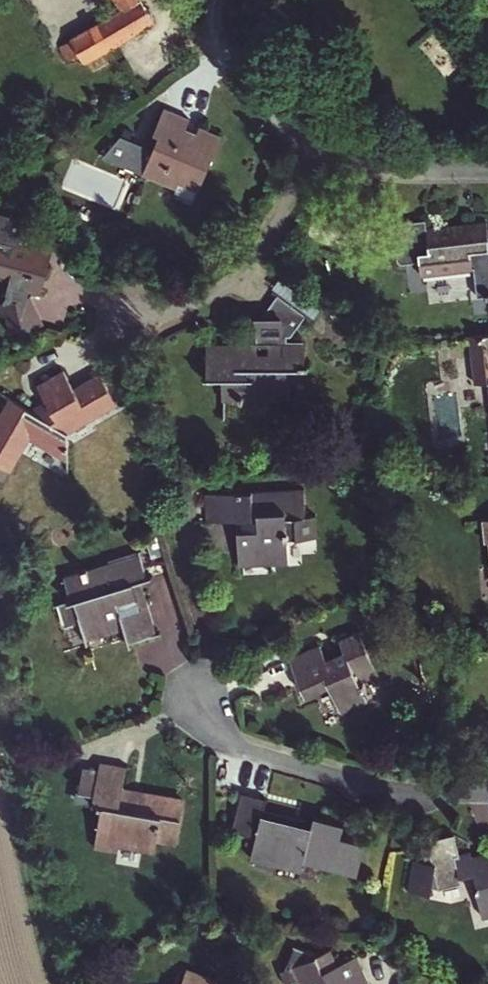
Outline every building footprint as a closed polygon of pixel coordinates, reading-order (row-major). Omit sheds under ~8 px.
[(70,42),(82,64),(152,22),(138,0),(113,0),(121,13),(70,42)] [(197,185),(219,132),(199,124),(197,129),(195,134),(183,129),(185,124),(189,115),(163,105),(154,127),(159,129),(152,145),(142,170),(174,183),(177,177),(197,185)] [(197,129),(185,124),(183,129),(195,134),(197,129)] [(119,132),(99,152),(119,160),(129,136),(119,132)] [(119,160),(142,170),(152,145),(129,136),(119,160)] [(5,281),(4,285),(9,286),(5,300),(0,300),(0,301),(1,310),(6,309),(9,324),(39,320),(35,295),(30,296),(31,292),(43,295),(56,247),(18,237),(20,232),(26,229),(22,222),(0,216),(0,280),(5,281)] [(407,260),(424,259),(424,271),(478,268),(479,293),(487,292),(487,221),(429,225),(429,218),(397,220),(399,254),(403,259),(407,260)] [(253,344),(204,345),(204,382),(238,381),(238,404),(285,404),(284,370),(305,369),(305,343),(287,343),(287,338),(289,340),(306,319),(277,297),(260,319),(252,319),(253,344)] [(487,398),(487,332),(457,335),(462,383),(486,380),(487,398)] [(132,390),(117,364),(102,373),(116,398),(132,390)] [(102,373),(75,388),(65,370),(40,384),(48,398),(52,405),(40,411),(32,407),(12,397),(0,420),(0,474),(4,465),(16,471),(35,435),(52,444),(50,448),(59,452),(71,445),(71,431),(119,404),(116,398),(102,373)] [(48,398),(32,407),(40,411),(52,405),(48,398)] [(35,435),(33,439),(50,448),(52,444),(35,435)] [(71,445),(59,452),(72,460),(71,445)] [(241,530),(243,560),(293,556),(292,535),(319,534),(318,513),(309,513),(307,487),(209,494),(210,506),(215,505),(216,520),(241,519),(245,519),(246,530),(241,530)] [(139,589),(147,586),(155,584),(147,558),(70,582),(76,601),(62,605),(69,629),(87,624),(91,637),(128,626),(135,650),(164,642),(150,597),(142,599),(139,589)] [(142,599),(150,597),(147,586),(139,589),(142,599)] [(327,650),(298,664),(314,701),(338,690),(349,714),(374,703),(364,682),(383,674),(367,638),(348,646),(353,657),(334,665),(327,650)] [(98,803),(104,769),(87,766),(80,800),(98,803)] [(104,769),(98,803),(102,804),(102,807),(107,808),(99,844),(123,848),(124,843),(160,850),(161,840),(181,843),(189,801),(143,792),(141,803),(125,800),(127,789),(131,771),(104,766),(104,769)] [(141,803),(143,792),(127,789),(125,800),(141,803)] [(287,852),(285,862),(309,867),(310,861),(365,872),(372,840),(348,835),(351,822),(320,815),(317,824),(293,819),(293,816),(270,811),(272,799),(247,794),(239,832),(263,837),(260,847),(287,852)] [(433,837),(444,887),(467,881),(466,876),(481,873),(484,885),(481,885),(487,914),(487,850),(478,852),(476,847),(465,850),(461,831),(433,837)] [(287,852),(260,847),(258,860),(284,866),(285,862),(287,852)] [(364,965),(346,974),(336,954),(323,960),(299,952),(294,968),(299,970),(285,976),(289,983),(373,983),(364,965)]
